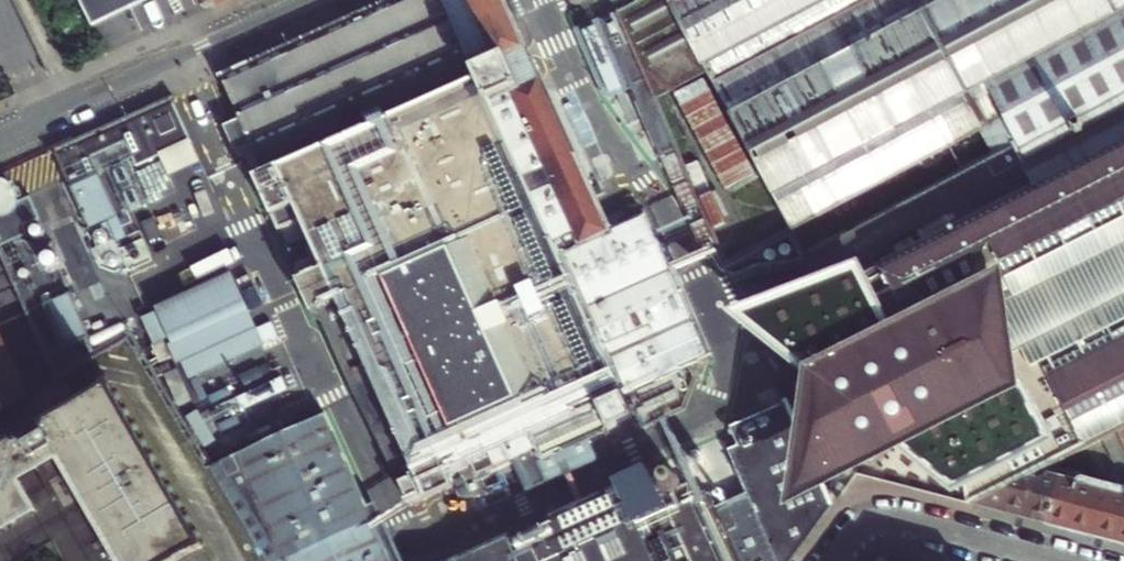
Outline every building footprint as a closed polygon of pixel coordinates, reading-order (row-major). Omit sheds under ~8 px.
[(90,27),(145,0),(77,0),(90,27)] [(229,0),(206,0),(210,8),(229,0)] [(220,75),(249,138),(235,144),(247,171),(251,169),(282,240),(287,238),(294,254),(313,244),(327,274),(303,285),(319,321),(327,325),(393,486),(394,485),(405,512),(456,490),(450,478),(471,470),(475,480),(516,463),(523,481),(596,448),(592,440),(636,421),(639,429),(691,405),(700,382),(694,367),(710,361),(649,218),(626,229),(518,0),(389,0),(247,63),(220,75)] [(621,12),(658,98),(690,82),(774,240),(789,277),(1023,159),(1029,170),(1123,119),(1123,0),(645,0),(621,12)] [(68,37),(88,28),(82,17),(63,27),(68,37)] [(178,95),(67,145),(101,221),(127,209),(102,153),(134,139),(144,161),(167,150),(177,173),(206,159),(178,95)] [(975,505),(1037,474),(1118,433),(1123,430),(1123,119),(1029,170),(1035,184),(825,290),(758,324),(804,374),(879,457),(907,488),(975,505)] [(1023,159),(789,277),(825,290),(1035,184),(1029,170),(1023,159)] [(158,160),(146,165),(170,217),(182,212),(158,160)] [(14,206),(14,202),(14,197),(13,192),(9,187),(5,184),(0,183),(0,249),(25,237),(21,229),(37,222),(27,199),(14,206)] [(133,211),(121,217),(128,233),(140,227),(133,211)] [(273,345),(243,277),(155,317),(166,344),(164,345),(172,361),(186,354),(190,363),(194,361),(201,377),(273,345)] [(67,290),(50,298),(47,290),(37,294),(60,345),(87,334),(67,290)] [(139,306),(112,319),(117,332),(145,320),(139,306)] [(13,363),(0,334),(0,369),(13,363)] [(182,362),(170,367),(173,375),(178,373),(192,405),(204,399),(189,367),(185,369),(182,362)] [(28,397),(13,363),(0,369),(0,414),(28,397)] [(879,457),(804,374),(805,441),(803,500),(824,485),(879,457)] [(201,543),(110,385),(25,433),(20,425),(2,434),(7,445),(0,449),(0,560),(170,560),(201,543)] [(833,507),(824,485),(803,500),(805,441),(790,406),(737,429),(745,449),(734,454),(769,535),(736,550),(711,492),(695,499),(688,483),(683,485),(679,476),(671,471),(660,471),(465,560),(793,560),(833,507)] [(294,435),(325,420),(322,413),(290,427),(294,435)] [(208,475),(261,560),(406,560),(382,507),(372,511),(330,418),(325,420),(294,435),(281,441),(250,455),(208,475)] [(250,455),(281,441),(278,433),(246,447),(250,455)] [(1040,522),(1049,525),(1061,481),(1037,474),(975,505),(1002,512),(1040,522)] [(1061,481),(1049,525),(1094,537),(1123,545),(1123,490),(1085,479),(1079,480),(1077,485),(1061,481)]
